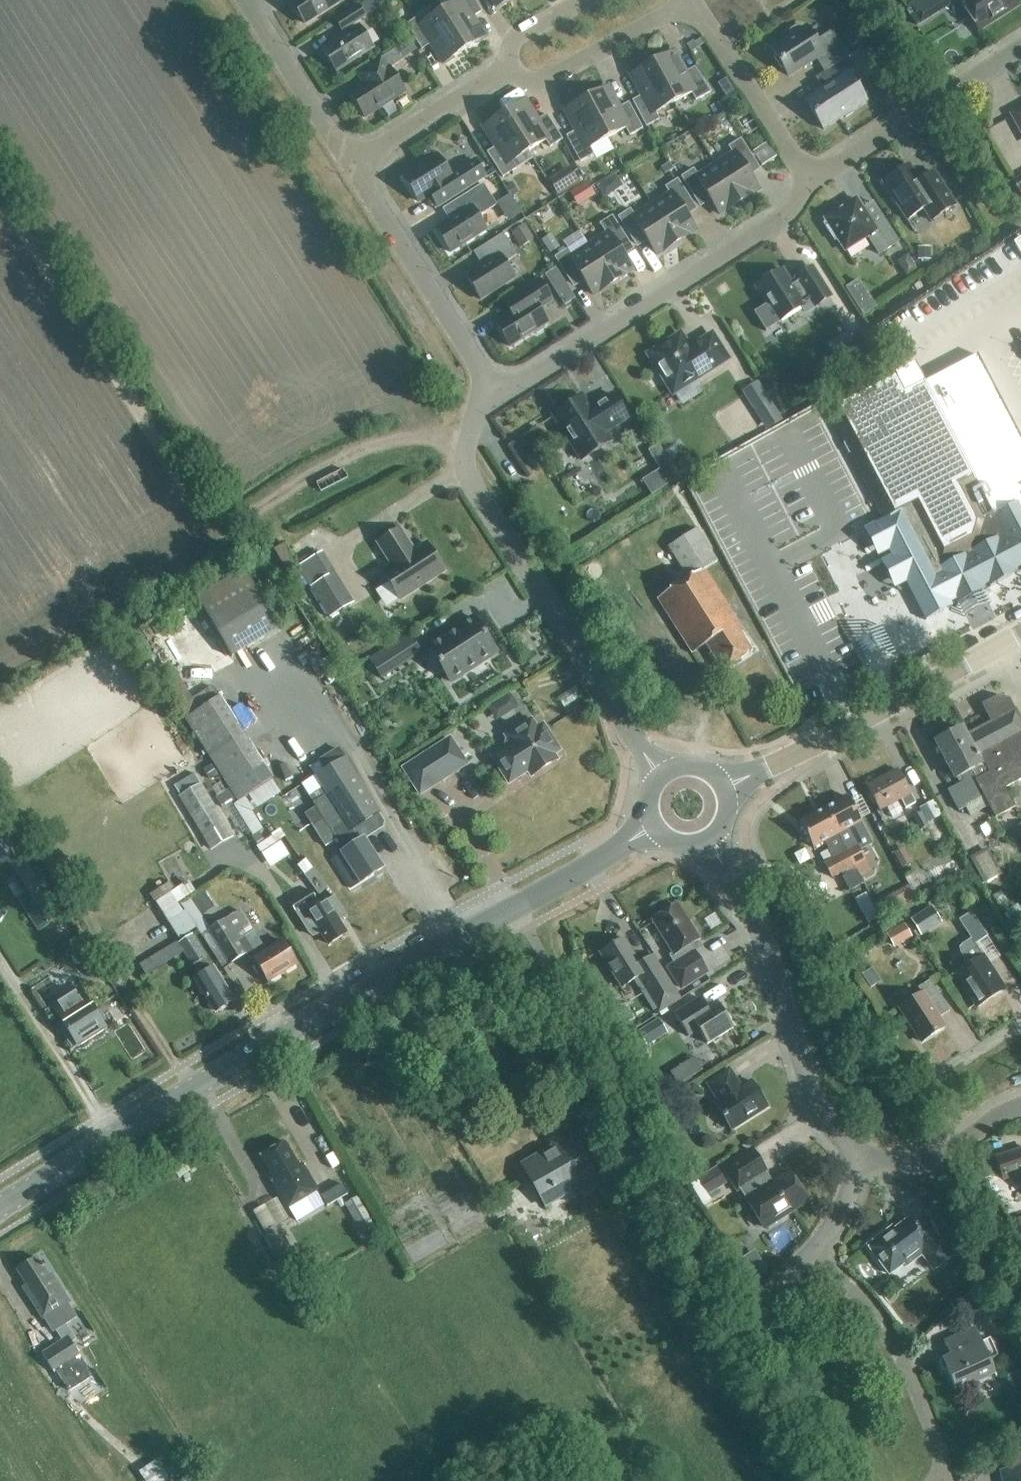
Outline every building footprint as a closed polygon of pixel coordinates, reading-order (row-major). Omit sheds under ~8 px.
[(305,24),(339,3),(337,0),(293,0),(291,1),(294,7),(294,10),(298,18),(301,18),(305,24)] [(483,38),(471,18),(481,12),(474,0),(456,0),(457,2),(440,13),(464,50),(483,38)] [(956,2),(955,0),(916,0),(907,6),(919,25),(956,2)] [(1015,0),(960,0),(959,0),(978,31),(1018,5),(1015,0)] [(359,6),(335,21),(342,31),(365,16),(359,6)] [(444,63),(464,50),(440,13),(423,24),(418,17),(405,25),(421,50),(431,44),(444,63)] [(359,26),(322,50),(336,72),(373,48),(359,26)] [(771,49),(789,77),(815,60),(824,72),(848,57),(831,31),(814,42),(805,27),(801,30),(799,28),(796,27),(790,30),(789,34),(790,36),(771,49)] [(410,40),(395,50),(401,60),(417,50),(410,40)] [(349,93),(365,118),(405,93),(389,69),(402,61),(401,60),(395,50),(356,74),(362,84),(349,93)] [(691,93),(695,100),(710,92),(694,67),(684,73),(673,53),(652,64),(673,103),(691,93)] [(822,89),(804,100),(824,130),(844,117),(845,118),(852,114),(851,112),(866,102),(848,73),(854,69),(847,58),(815,79),(822,89)] [(632,101),(646,127),(659,120),(655,113),(673,103),(652,64),(632,75),(642,95),(632,101)] [(618,109),(607,88),(586,99),(607,138),(625,129),(629,136),(642,129),(628,103),(618,109)] [(576,131),(566,136),(580,162),(593,155),(589,148),(607,138),(586,99),(565,110),(576,131)] [(524,102),(504,114),(528,152),(545,141),(550,148),(562,140),(546,115),(536,121),(524,102)] [(1012,114),(1020,131),(1020,109),(1012,114)] [(528,152),(504,114),(484,127),(496,146),(486,153),(502,178),(532,159),(528,152)] [(732,154),(715,165),(739,202),(758,190),(746,170),(756,164),(740,139),(728,147),(732,154)] [(426,145),(416,151),(423,161),(428,157),(430,151),(426,145)] [(418,202),(441,187),(449,200),(485,178),(474,161),(450,176),(437,156),(403,178),(418,202)] [(719,215),(739,202),(715,165),(698,176),(693,169),(681,177),(696,202),(707,196),(719,215)] [(919,182),(909,165),(882,182),(906,220),(923,209),(931,221),(955,205),(934,173),(919,182)] [(675,243),(695,230),(683,211),(693,204),(677,179),(665,187),(669,194),(652,205),(675,243)] [(605,181),(596,187),(603,198),(612,192),(605,181)] [(587,182),(569,193),(577,207),(596,196),(587,182)] [(452,219),(435,229),(450,253),(486,230),(478,217),(496,205),(483,184),(445,208),(452,219)] [(856,199),(824,220),(827,223),(824,224),(834,241),(837,239),(845,251),(867,236),(879,255),(898,242),(872,203),(862,210),(856,199)] [(643,236),(656,255),(675,243),(652,205),(634,216),(630,209),(617,217),(633,242),(643,236)] [(606,234),(589,245),(612,283),(632,270),(620,251),(630,244),(612,216),(599,224),(606,234)] [(537,238),(548,233),(540,218),(529,223),(537,238)] [(556,236),(565,247),(578,238),(569,226),(556,236)] [(503,234),(479,249),(488,262),(465,276),(480,300),(514,279),(505,263),(517,256),(503,234)] [(592,295),(612,283),(589,245),(571,257),(567,249),(554,258),(570,283),(580,276),(592,295)] [(901,259),(899,265),(907,277),(917,271),(907,255),(901,259)] [(767,304),(753,313),(765,330),(802,307),(805,312),(830,297),(811,268),(789,282),(782,271),(756,287),(767,304)] [(511,314),(495,323),(510,347),(532,333),(536,334),(543,330),(544,326),(547,324),(539,310),(552,301),(538,279),(503,302),(511,314)] [(863,317),(876,311),(867,294),(854,301),(863,317)] [(947,320),(958,336),(967,329),(956,313),(947,320)] [(665,381),(673,393),(726,359),(711,335),(689,350),(680,335),(649,355),(657,368),(654,369),(662,382),(665,381)] [(827,415),(883,521),(874,525),(896,568),(925,622),(957,605),(1001,582),(1020,572),(1020,440),(976,356),(922,383),(898,396),(891,382),(827,415)] [(553,416),(581,460),(611,441),(605,432),(627,418),(612,394),(590,408),(583,397),(553,416)] [(770,401),(754,411),(765,427),(766,429),(782,419),(781,417),(770,401)] [(658,444),(648,451),(659,469),(642,480),(651,495),(679,478),(658,444)] [(818,470),(821,457),(808,454),(805,467),(818,470)] [(378,543),(392,566),(382,572),(400,599),(444,571),(426,544),(412,553),(408,546),(409,545),(399,529),(378,543)] [(688,579),(717,562),(696,530),(668,546),(688,579)] [(283,545),(275,550),(281,561),(289,555),(283,545)] [(328,618),(354,602),(335,572),(334,572),(322,552),(297,567),(298,570),(288,576),(295,587),(302,583),(304,587),(308,585),(328,618)] [(739,635),(743,632),(704,571),(658,600),(692,654),(706,645),(723,671),(751,653),(739,635)] [(245,572),(198,599),(232,657),(279,630),(248,578),(245,572)] [(837,612),(821,625),(846,656),(878,631),(832,575),(817,587),(837,612)] [(474,618),(428,648),(449,682),(496,652),(474,618)] [(381,678),(421,653),(409,633),(369,659),(381,678)] [(137,667),(137,669),(138,672),(140,674),(143,675),(146,675),(149,674),(151,672),(152,670),(152,667),(151,664),(149,662),(146,661),(143,661),(141,662),(139,664),(137,667)] [(212,686),(178,708),(238,802),(273,779),(220,696),(219,697),(212,686)] [(500,715),(524,702),(517,688),(492,702),(500,715)] [(653,695),(658,703),(667,698),(662,690),(653,695)] [(976,749),(1008,810),(1013,807),(1003,787),(1020,777),(1020,723),(1010,704),(998,701),(984,709),(991,722),(968,734),(976,749)] [(511,745),(492,758),(508,783),(538,764),(541,769),(556,759),(553,754),(559,751),(543,725),(537,729),(531,720),(506,736),(511,745)] [(968,734),(965,736),(960,728),(935,741),(955,779),(960,776),(963,781),(947,790),(958,811),(984,797),(994,817),(1008,810),(976,749),(968,734)] [(419,794),(465,764),(449,739),(403,769),(419,794)] [(331,859),(334,863),(333,864),(351,891),(381,872),(363,844),(360,846),(353,835),(378,818),(377,816),(380,814),(344,757),(301,785),(315,807),(304,814),(325,846),(328,844),(336,857),(331,859)] [(211,766),(204,770),(211,780),(217,776),(211,766)] [(905,808),(915,803),(910,794),(898,770),(866,787),(879,811),(900,799),(905,808)] [(179,797),(211,850),(233,837),(194,773),(174,785),(180,796),(179,797)] [(823,810),(853,866),(854,865),(852,862),(863,857),(854,840),(867,833),(847,797),(823,810)] [(799,823),(812,847),(824,841),(834,859),(824,864),(832,877),(853,866),(823,810),(799,823)] [(919,830),(927,826),(920,812),(912,816),(919,830)] [(38,931),(55,920),(56,919),(62,915),(8,835),(1,840),(0,841),(0,874),(38,931)] [(296,841),(275,847),(277,856),(299,850),(296,841)] [(904,849),(894,854),(901,868),(911,863),(904,849)] [(303,862),(297,867),(305,878),(312,873),(303,862)] [(850,891),(864,884),(856,869),(842,876),(850,891)] [(319,896),(326,891),(312,873),(305,878),(319,896)] [(170,882),(150,895),(155,903),(175,891),(170,882)] [(318,940),(323,937),(330,948),(345,939),(338,927),(347,922),(335,902),(321,910),(311,895),(291,907),(297,917),(298,917),(311,938),(314,941),(318,940)] [(912,937),(963,914),(958,901),(906,924),(912,937)] [(991,903),(980,908),(1005,956),(1016,950),(991,903)] [(674,964),(668,968),(681,988),(706,972),(693,952),(687,956),(683,948),(698,939),(676,905),(653,920),(673,953),(669,956),(674,964)] [(960,952),(968,965),(955,973),(977,1007),(1003,990),(974,945),(986,937),(970,912),(958,920),(970,940),(961,945),(959,948),(960,952)] [(269,985),(297,968),(283,946),(268,955),(255,934),(247,938),(234,916),(209,932),(232,968),(246,959),(259,979),(263,976),(269,985)] [(634,980),(653,1011),(656,1009),(658,1013),(680,999),(652,955),(639,963),(624,938),(600,954),(621,988),(634,980)] [(178,940),(139,964),(145,975),(182,951),(181,948),(182,948),(178,940)] [(182,948),(181,948),(182,951),(201,981),(203,984),(199,987),(214,1012),(218,1010),(221,1011),(226,1008),(227,1004),(232,1001),(215,973),(211,976),(204,965),(207,963),(193,941),(182,948)] [(929,980),(917,988),(921,994),(899,1008),(921,1042),(944,1028),(938,1018),(949,1011),(929,980)] [(105,1032),(103,1028),(104,1027),(79,986),(49,1004),(60,1022),(57,1024),(73,1051),(70,1053),(71,1054),(108,1032),(107,1031),(105,1032)] [(698,1030),(707,1044),(733,1028),(716,1002),(706,1009),(699,998),(675,1015),(688,1037),(698,1030)] [(658,1019),(637,1032),(646,1047),(667,1033),(658,1019)] [(729,1069),(706,1084),(718,1102),(714,1104),(731,1130),(767,1107),(751,1081),(741,1088),(729,1069)] [(571,1102),(564,1107),(569,1115),(576,1111),(571,1102)] [(546,1206),(581,1185),(584,1191),(601,1181),(567,1125),(546,1137),(555,1152),(546,1157),(543,1152),(521,1165),(546,1206)] [(316,1188),(300,1162),(297,1164),(283,1141),(259,1155),(273,1178),(269,1180),(285,1207),(316,1188)] [(763,1228),(806,1200),(789,1173),(769,1186),(762,1175),(765,1172),(751,1150),(723,1168),(737,1190),(739,1189),(746,1200),(763,1228)] [(996,1158),(1003,1180),(1020,1174),(1020,1150),(996,1158)] [(990,1161),(978,1165),(983,1178),(995,1175),(990,1161)] [(707,1196),(726,1183),(715,1167),(696,1180),(707,1196)] [(341,1184),(320,1196),(326,1206),(347,1194),(341,1184)] [(344,1204),(361,1234),(374,1226),(357,1197),(344,1204)] [(886,1236),(883,1233),(867,1246),(889,1275),(919,1251),(933,1270),(952,1255),(928,1223),(927,1224),(928,1225),(917,1233),(907,1220),(886,1236)] [(276,1225),(264,1232),(287,1272),(300,1265),(276,1225)] [(38,1258),(18,1270),(28,1285),(24,1287),(29,1294),(29,1295),(45,1320),(49,1318),(58,1331),(64,1341),(44,1354),(56,1372),(58,1371),(70,1389),(92,1375),(80,1357),(82,1356),(73,1343),(78,1340),(67,1323),(76,1317),(68,1305),(72,1303),(54,1274),(51,1277),(38,1258)] [(981,1309),(988,1324),(1001,1318),(983,1280),(962,1301),(969,1314),(981,1309)] [(975,1328),(944,1342),(950,1356),(938,1361),(942,1371),(946,1369),(958,1397),(959,1397),(956,1390),(994,1373),(997,1379),(998,1379),(989,1360),(997,1356),(989,1338),(981,1342),(975,1328)] [(139,1472),(145,1480),(160,1480),(168,1476),(157,1460),(139,1472)] [(1003,1473),(1005,1480),(1020,1480),(1020,1469),(1003,1473)]
